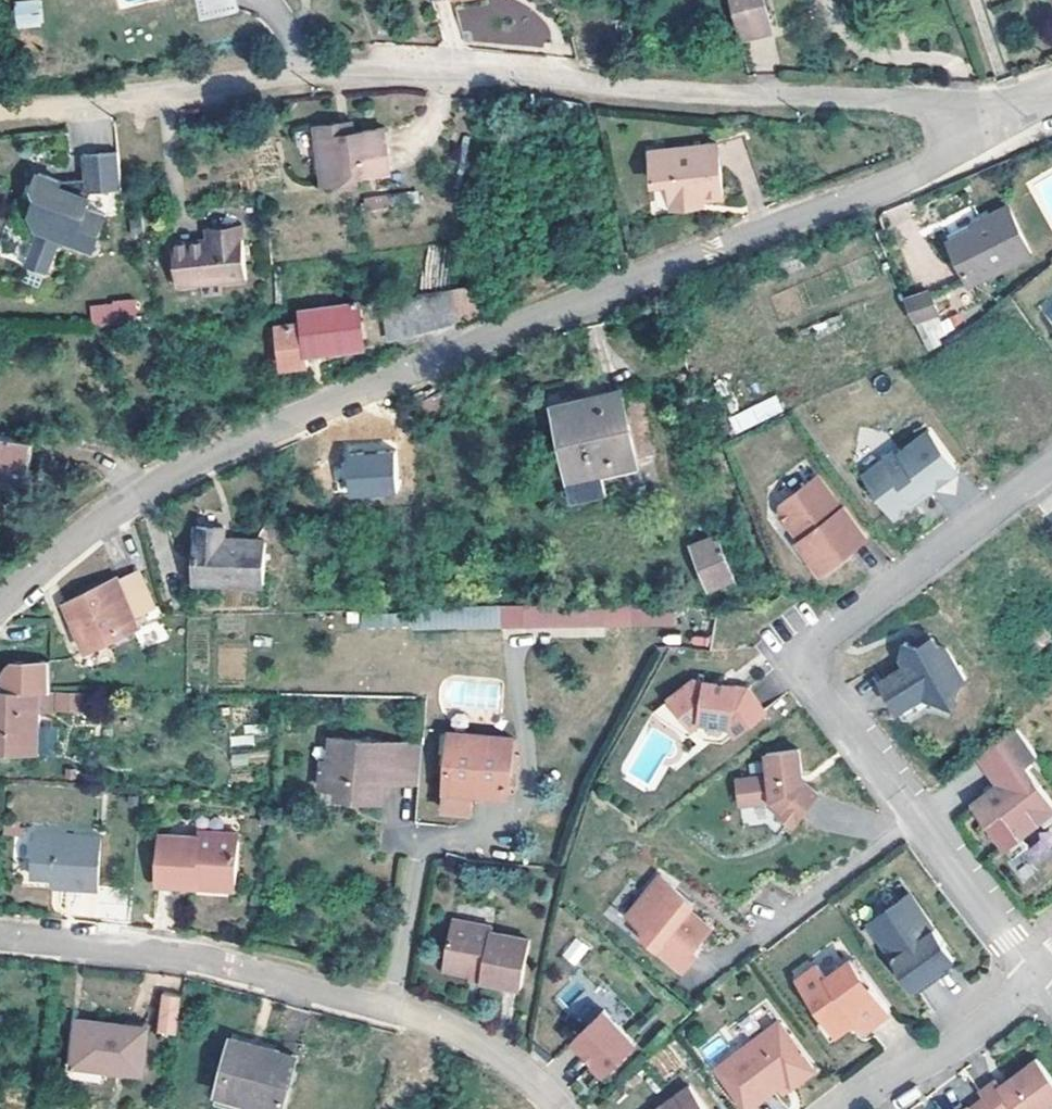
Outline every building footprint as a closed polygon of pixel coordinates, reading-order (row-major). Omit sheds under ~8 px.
[(12,1),(15,28),(42,26),(40,0),(22,0),(12,1)] [(196,19),(240,10),(238,0),(192,0),(196,19)] [(758,0),(724,0),(733,34),(764,25),(758,0)] [(313,121),(314,127),(340,123),(339,117),(313,121)] [(353,121),(340,123),(342,136),(350,135),(349,127),(355,127),(353,121)] [(340,123),(314,127),(322,179),(358,174),(357,169),(387,166),(381,124),(355,127),(349,127),(350,135),(342,136),(340,123)] [(670,200),(692,195),(690,189),(698,188),(719,184),(709,133),(643,147),(649,174),(664,171),(670,200)] [(89,249),(102,216),(83,209),(89,193),(117,189),(112,151),(75,156),(76,181),(77,190),(62,192),(58,185),(33,177),(27,194),(31,200),(25,215),(34,228),(20,266),(43,274),(57,239),(89,249)] [(77,190),(76,181),(58,185),(62,192),(77,190)] [(399,205),(398,193),(364,194),(365,205),(399,205)] [(1027,254),(1003,209),(971,225),(975,231),(942,247),(966,290),(1027,254)] [(241,224),(240,216),(205,220),(206,229),(217,227),(241,224)] [(246,270),(241,224),(217,227),(218,232),(172,237),(177,279),(246,270)] [(491,310),(485,280),(451,285),(456,317),(484,313),(491,310)] [(456,317),(451,285),(382,294),(387,330),(456,317)] [(937,306),(926,285),(901,300),(912,321),(937,306)] [(362,338),(357,297),(303,304),(303,320),(276,324),(282,364),(309,360),(307,347),(362,338)] [(118,299),(89,301),(90,323),(119,321),(118,299)] [(919,327),(924,346),(956,337),(950,318),(919,327)] [(650,454),(635,389),(616,394),(631,458),(650,454)] [(631,458),(616,394),(596,399),(598,408),(579,412),(577,403),(553,408),(569,473),(573,494),(600,488),(595,466),(631,458)] [(734,434),(784,410),(776,394),(726,418),(734,434)] [(598,408),(596,399),(577,403),(579,412),(598,408)] [(898,447),(862,473),(891,511),(898,512),(909,504),(911,496),(925,486),(928,490),(957,468),(929,429),(901,450),(898,447)] [(0,431),(0,481),(27,485),(34,436),(11,433),(0,431)] [(394,448),(351,451),(354,494),(397,491),(394,448)] [(816,474),(783,499),(782,507),(792,520),(797,521),(806,534),(803,536),(799,538),(822,571),(867,537),(843,504),(840,506),(816,474)] [(925,486),(911,496),(909,504),(928,490),(925,486)] [(797,521),(792,520),(803,536),(806,534),(797,521)] [(224,537),(223,526),(196,526),(196,581),(263,582),(263,538),(224,537)] [(733,571),(718,533),(690,546),(707,583),(733,571)] [(148,608),(133,574),(113,583),(111,579),(59,602),(80,650),(101,641),(98,633),(129,619),(129,617),(148,608)] [(516,604),(496,604),(496,626),(518,625),(518,604),(516,604)] [(133,628),(129,619),(98,633),(101,641),(133,628)] [(929,630),(909,642),(919,643),(932,635),(929,630)] [(880,677),(899,708),(924,691),(953,699),(957,680),(965,676),(946,646),(938,644),(932,635),(919,643),(909,642),(903,640),(900,654),(905,662),(880,677)] [(51,691),(48,692),(48,661),(13,661),(2,670),(2,691),(0,691),(0,750),(38,749),(39,711),(53,711),(54,691),(51,691)] [(693,678),(669,697),(691,725),(701,717),(728,721),(736,731),(765,709),(746,685),(693,678)] [(924,691),(899,708),(904,716),(926,703),(950,710),(953,699),(924,691)] [(78,692),(58,692),(58,709),(78,709),(78,692)] [(669,697),(652,711),(683,731),(691,725),(669,697)] [(1016,724),(978,753),(999,781),(973,802),(1014,855),(1030,844),(1021,833),(1041,818),(1046,824),(1051,819),(1051,799),(1024,763),(1038,752),(1016,724)] [(509,736),(446,732),(440,811),(466,812),(468,793),(505,794),(509,736)] [(417,744),(327,736),(325,760),(319,760),(318,784),(354,787),(353,796),(377,797),(379,779),(414,781),(417,744)] [(737,805),(769,799),(783,809),(779,815),(796,825),(817,791),(799,780),(793,748),(761,753),(764,775),(733,780),(737,805)] [(274,807),(259,806),(258,822),(273,822),(274,807)] [(1051,858),(1051,827),(1007,861),(1022,881),(1051,858)] [(99,832),(34,830),(31,875),(58,877),(58,885),(96,887),(99,832)] [(238,833),(197,831),(197,836),(156,834),(153,883),(196,885),(197,877),(234,878),(238,833)] [(675,885),(660,872),(627,912),(646,928),(642,932),(684,967),(698,950),(694,946),(712,925),(689,906),(675,893),(678,890),(675,885)] [(234,878),(197,877),(196,885),(234,888),(234,878)] [(693,900),(675,885),(678,890),(675,893),(689,906),(693,900)] [(908,891),(867,921),(912,983),(941,963),(933,950),(945,942),(908,891)] [(489,920),(449,915),(442,964),(467,968),(478,969),(477,974),(519,982),(524,956),(528,934),(489,928),(489,920)] [(588,945),(577,936),(565,951),(576,960),(588,945)] [(945,942),(933,950),(941,963),(953,954),(945,942)] [(865,1028),(891,1009),(852,955),(827,974),(817,962),(796,977),(824,1016),(819,1019),(831,1036),(857,1017),(865,1028)] [(181,991),(160,988),(156,1026),(177,1028),(181,991)] [(604,1007),(573,1038),(605,1070),(636,1040),(604,1007)] [(145,1025),(77,1018),(68,1079),(102,1083),(105,1066),(139,1069),(145,1025)] [(778,1019),(716,1066),(747,1108),(778,1085),(787,1078),(792,1085),(814,1068),(778,1019)] [(250,1039),(230,1035),(216,1089),(281,1105),(295,1050),(260,1042),(259,1047),(249,1043),(250,1039)] [(993,1108),(1041,1108),(1051,1101),(1051,1077),(1036,1056),(1000,1082),(995,1077),(978,1089),(981,1093),(993,1108)] [(787,1078),(778,1085),(783,1092),(792,1085),(787,1078)] [(690,1084),(654,1108),(708,1108),(690,1084)] [(968,1103),(972,1108),(993,1108),(981,1093),(968,1103)]
